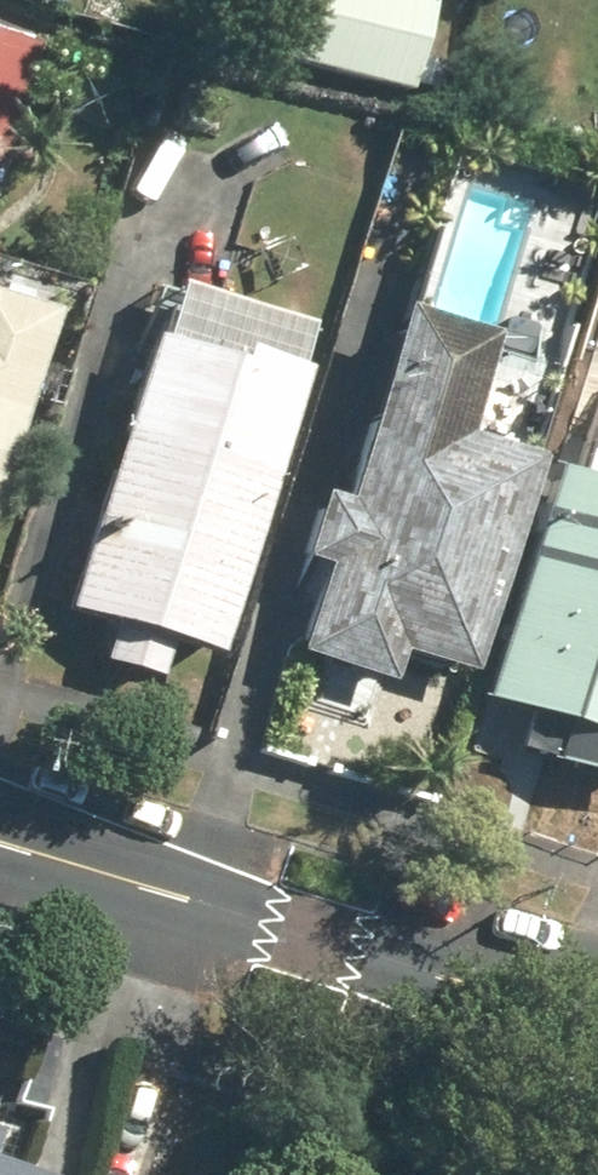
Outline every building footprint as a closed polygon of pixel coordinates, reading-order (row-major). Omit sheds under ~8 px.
[(419,0),(277,0),(262,55),(402,93),(427,2),(419,0)] [(0,199),(48,42),(0,27),(0,199)] [(270,379),(284,333),(149,295),(131,359),(124,357),(49,621),(99,634),(89,668),(147,683),(156,651),(199,663),(279,381),(270,379)] [(56,318),(0,301),(0,494),(56,318)] [(440,680),(503,470),(434,449),(465,349),(369,320),(311,514),(285,505),(265,569),(293,577),(268,661),(364,689),(373,659),(440,680)] [(561,437),(546,488),(529,483),(461,705),(517,721),(505,758),(597,786),(597,448),(561,437)] [(0,1120),(0,1174),(60,1174),(64,1162),(1,1144),(7,1122),(0,1120)]
